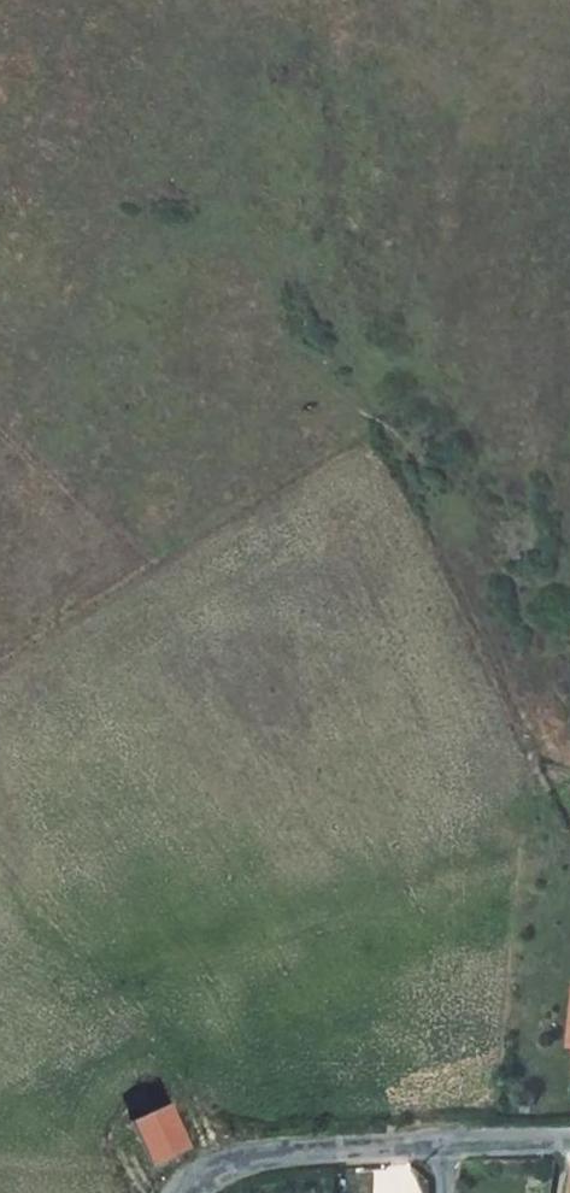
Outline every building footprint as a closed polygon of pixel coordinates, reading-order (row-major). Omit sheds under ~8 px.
[(130,1121),(150,1164),(184,1149),(164,1106),(130,1121)]
